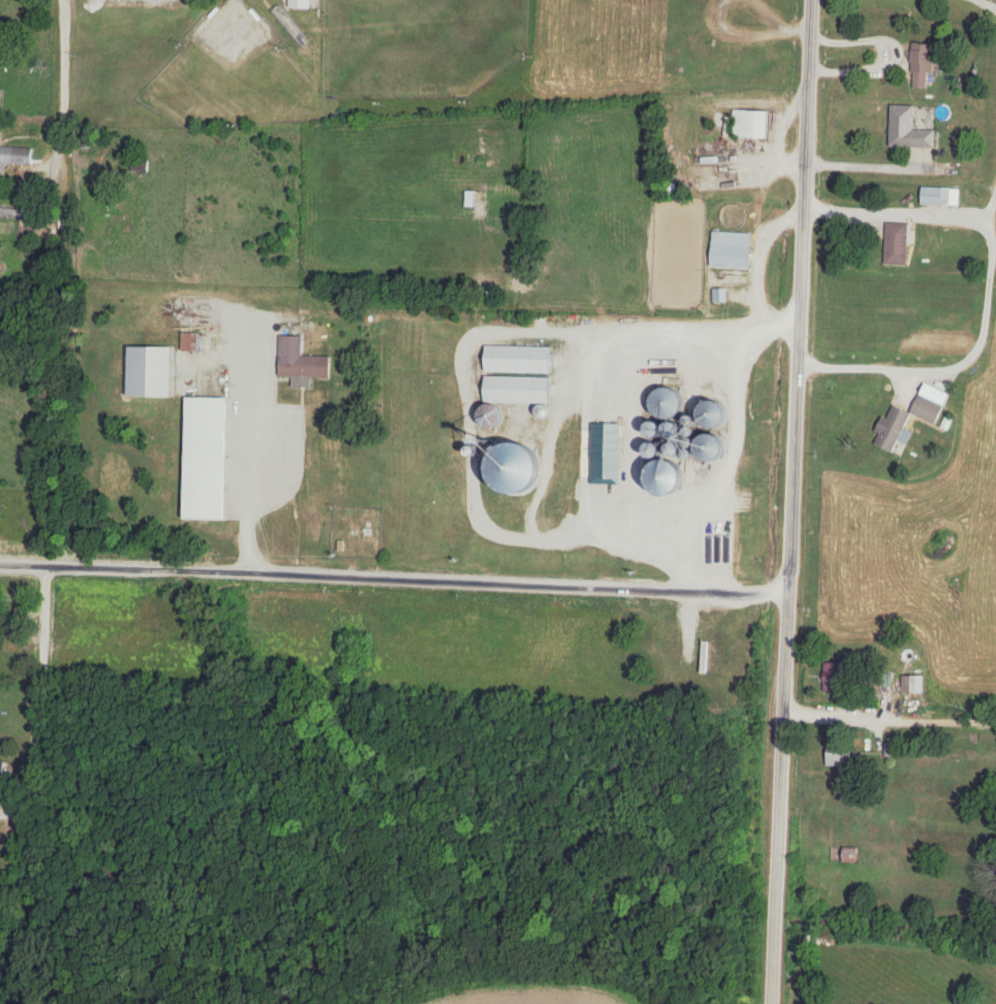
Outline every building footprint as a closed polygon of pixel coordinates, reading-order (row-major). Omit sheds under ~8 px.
[(935,44),(912,44),(912,90),(935,90),(935,44)] [(890,148),(937,148),(937,130),(914,130),(914,106),(890,106),(890,148)] [(732,119),(726,119),(726,137),(770,139),(771,111),(733,110),(732,119)] [(6,164),(33,165),(34,148),(2,147),(2,131),(0,131),(0,172),(5,172),(6,164)] [(961,207),(961,189),(922,189),(922,207),(961,207)] [(465,192),(465,208),(475,208),(475,192),(465,192)] [(33,222),(33,209),(0,208),(0,220),(33,222)] [(909,266),(909,224),(886,224),(886,266),(909,266)] [(753,269),(753,233),(713,232),(713,268),(753,269)] [(199,333),(181,333),(181,351),(199,351),(199,333)] [(332,357),(303,357),(303,337),(279,337),(279,377),(332,377),(332,357)] [(175,398),(175,347),(128,347),(127,397),(175,398)] [(556,347),(483,347),(483,373),(555,374),(556,347)] [(554,404),(554,378),(487,378),(487,404),(554,404)] [(937,425),(946,406),(921,395),(913,414),(895,406),(889,420),(885,418),(874,444),(896,453),(901,441),(902,441),(913,415),(937,425)] [(186,520),(229,520),(230,398),(187,397),(186,520)] [(825,693),(851,693),(851,661),(825,661),(825,693)] [(924,693),(924,676),(902,676),(902,693),(924,693)] [(851,767),(851,750),(827,749),(826,766),(851,767)]
